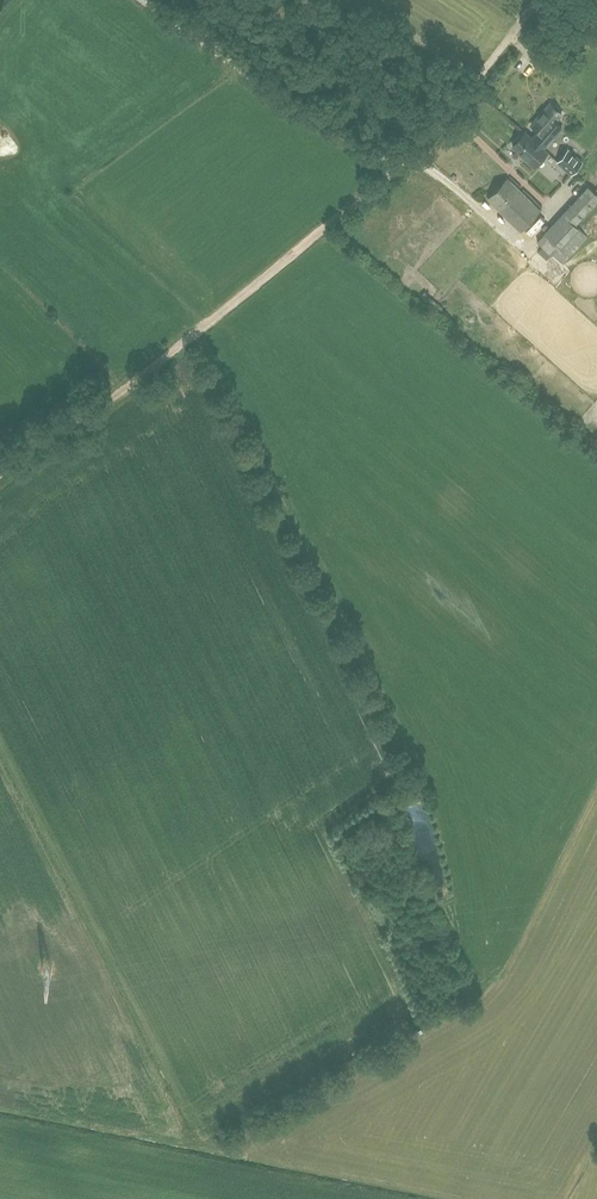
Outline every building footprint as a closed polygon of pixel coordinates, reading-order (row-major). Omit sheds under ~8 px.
[(533,140),(544,150),(563,131),(556,124),(564,117),(561,114),(561,111),(558,108),(555,108),(553,106),(533,126),(540,133),(533,140)] [(533,140),(526,133),(521,138),(519,138),(515,142),(515,145),(513,146),(526,159),(525,161),(533,168),(547,154),(544,150),(533,140)] [(581,166),(568,153),(557,164),(571,177),(581,166)] [(520,231),(540,210),(507,178),(487,199),(520,231)] [(596,201),(596,195),(588,187),(538,241),(562,264),(588,237),(575,225),(596,201)] [(525,233),(530,238),(541,225),(536,220),(525,233)] [(541,253),(532,264),(547,275),(551,270),(544,264),(548,259),(541,253)]
